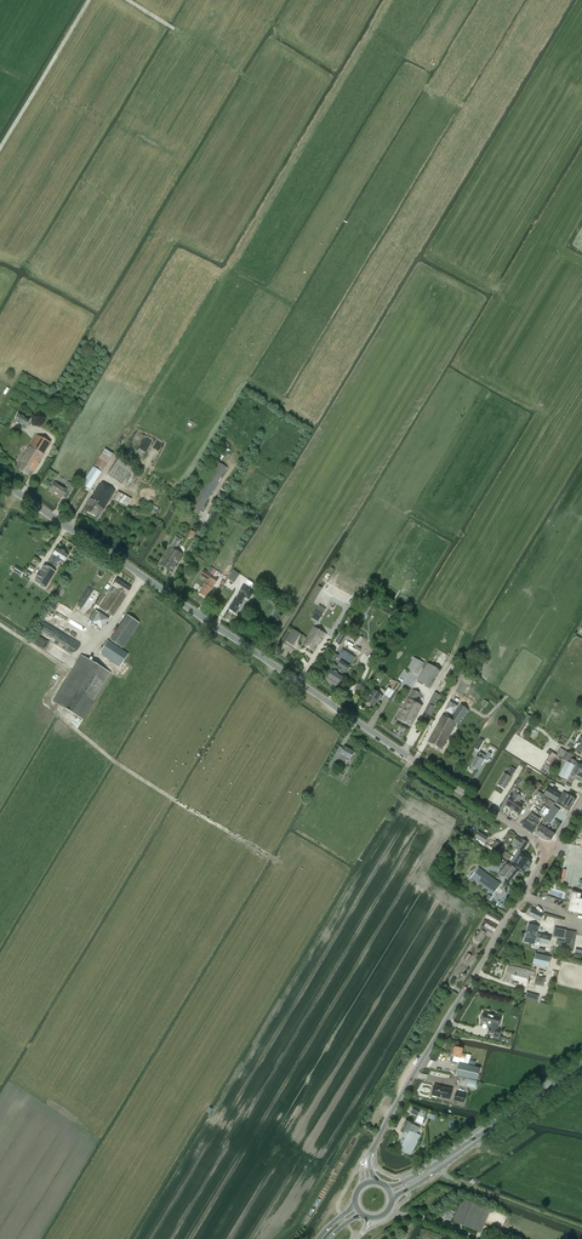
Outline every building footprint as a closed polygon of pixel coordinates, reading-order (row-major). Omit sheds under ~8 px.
[(25,427),(29,420),(19,414),(15,421),(25,427)] [(35,450),(42,438),(37,435),(16,468),(29,477),(43,455),(35,450)] [(107,464),(99,458),(93,467),(81,485),(89,490),(101,472),(107,464)] [(125,480),(132,485),(139,474),(132,470),(133,467),(119,458),(108,474),(122,483),(125,480)] [(199,514),(227,467),(218,462),(190,509),(199,514)] [(70,492),(74,485),(70,483),(66,489),(55,482),(50,490),(63,497),(67,490),(70,492)] [(98,519),(115,491),(102,483),(100,486),(99,485),(84,510),(98,519)] [(127,507),(131,499),(118,492),(114,500),(127,507)] [(181,540),(176,537),(160,565),(172,572),(183,554),(176,550),(181,540)] [(64,563),(69,554),(57,547),(52,556),(55,557),(51,564),(56,567),(60,560),(64,563)] [(45,588),(55,572),(44,565),(34,581),(45,588)] [(218,573),(215,571),(210,568),(207,572),(204,570),(201,575),(208,580),(199,593),(206,597),(215,584),(218,579),(215,577),(218,573)] [(113,616),(131,588),(116,579),(112,586),(113,587),(100,608),(113,616)] [(240,594),(238,597),(236,601),(235,600),(229,609),(236,613),(242,604),(241,604),(245,597),(250,600),(254,593),(253,593),(257,586),(248,580),(239,593),(240,594)] [(316,603),(322,587),(317,585),(311,602),(316,603)] [(95,603),(99,592),(92,590),(89,600),(95,603)] [(325,610),(319,606),(317,609),(312,617),(318,621),(323,613),(325,610)] [(95,611),(88,620),(92,622),(98,613),(95,611)] [(76,636),(80,629),(50,612),(46,620),(76,636)] [(127,615),(110,640),(122,648),(139,623),(127,615)] [(41,631),(72,647),(76,640),(45,624),(41,631)] [(315,627),(308,637),(308,638),(320,645),(327,634),(315,627)] [(293,644),(300,633),(293,629),(286,640),(293,644)] [(340,645),(345,637),(340,634),(335,642),(340,645)] [(319,645),(320,645),(308,638),(303,645),(314,652),(318,644),(319,645)] [(120,667),(128,654),(108,640),(99,653),(120,667)] [(344,676),(341,674),(344,670),(346,672),(355,657),(342,649),(339,655),(334,653),(330,660),(334,662),(337,658),(342,660),(338,666),(337,665),(334,670),(333,669),(328,678),(338,685),(344,676)] [(81,655),(64,684),(53,702),(83,720),(111,673),(81,655)] [(425,663),(415,657),(408,670),(417,675),(425,663)] [(431,687),(441,670),(429,663),(419,680),(431,687)] [(462,681),(456,692),(463,696),(469,685),(470,685),(473,681),(465,676),(462,681)] [(395,692),(400,684),(396,681),(391,689),(395,692)] [(380,700),(386,692),(381,688),(378,693),(374,691),(367,701),(374,706),(379,699),(380,700)] [(422,706),(415,702),(420,693),(414,689),(404,707),(414,713),(416,710),(419,712),(422,706)] [(428,706),(425,711),(432,715),(435,710),(436,707),(436,708),(437,707),(442,696),(435,693),(429,704),(430,704),(428,706)] [(443,740),(446,742),(457,723),(460,725),(470,710),(461,704),(452,720),(444,715),(433,734),(438,737),(437,740),(442,742),(443,740)] [(412,727),(419,712),(416,710),(414,713),(404,707),(398,719),(412,727)] [(432,715),(425,711),(423,717),(429,720),(432,715)] [(530,717),(527,715),(518,731),(521,733),(530,717)] [(442,749),(446,742),(443,740),(442,742),(437,740),(438,737),(433,734),(429,742),(442,749)] [(351,760),(355,752),(345,746),(338,758),(346,762),(348,758),(351,760)] [(544,764),(549,768),(558,756),(552,752),(544,764)] [(566,761),(573,765),(581,770),(581,765),(575,762),(576,761),(571,759),(572,755),(566,752),(562,759),(566,761)] [(478,770),(484,760),(478,756),(472,766),(478,770)] [(334,757),(328,767),(331,768),(337,759),(334,757)] [(573,765),(566,761),(559,775),(568,780),(570,775),(572,776),(571,777),(581,782),(581,770),(573,765)] [(510,770),(507,775),(505,773),(498,784),(505,788),(512,777),(511,777),(514,773),(510,770)] [(533,788),(537,791),(542,784),(538,782),(533,788)] [(570,809),(576,799),(563,792),(561,795),(548,788),(544,795),(556,802),(557,802),(570,809)] [(518,813),(523,805),(519,802),(522,797),(515,793),(513,797),(512,797),(506,805),(518,813)] [(539,813),(545,817),(555,803),(549,799),(539,813)] [(550,824),(559,810),(553,806),(544,820),(550,824)] [(537,824),(540,819),(531,813),(524,823),(522,822),(520,824),(523,826),(522,827),(532,833),(538,825),(537,824)] [(551,841),(556,833),(544,826),(546,823),(543,821),(536,832),(551,841)] [(485,843),(488,838),(478,832),(475,837),(485,843)] [(522,853),(528,843),(521,839),(517,837),(513,843),(517,845),(515,849),(522,853)] [(517,852),(514,857),(528,866),(531,860),(521,853),(521,854),(517,852)] [(528,866),(514,857),(511,863),(514,865),(524,871),(528,866)] [(510,881),(518,870),(513,866),(507,862),(499,873),(510,881)] [(573,884),(575,868),(567,867),(565,883),(573,884)] [(493,894),(501,884),(478,868),(471,878),(493,894)] [(568,911),(581,914),(581,894),(577,893),(572,892),(570,902),(569,902),(568,907),(569,907),(568,911)] [(529,916),(540,921),(543,915),(532,909),(529,916)] [(493,916),(489,913),(486,917),(491,920),(498,924),(500,921),(501,920),(493,916)] [(489,921),(488,922),(484,920),(479,929),(481,931),(477,938),(481,940),(486,933),(484,932),(485,930),(493,934),(497,926),(489,921)] [(524,942),(534,944),(539,942),(549,944),(551,937),(537,934),(539,927),(529,925),(524,942)] [(572,952),(575,939),(576,932),(554,928),(553,937),(564,940),(562,950),(572,952)] [(464,959),(468,962),(472,956),(468,953),(464,959)] [(534,964),(548,968),(550,957),(536,954),(534,964)] [(534,978),(536,972),(518,968),(509,966),(505,982),(513,984),(514,983),(527,986),(529,977),(534,978)] [(536,984),(544,986),(546,977),(537,976),(536,984)] [(525,998),(537,1002),(539,996),(526,992),(526,995),(525,998)] [(490,1028),(496,1030),(497,1026),(499,1026),(501,1017),(483,1013),(483,1015),(481,1016),(480,1018),(482,1020),(481,1022),(491,1025),(490,1028)] [(500,1031),(496,1030),(490,1028),(489,1028),(488,1034),(499,1036),(500,1031)] [(453,1048),(452,1052),(454,1052),(453,1056),(461,1058),(465,1059),(464,1064),(469,1065),(475,1067),(476,1062),(470,1060),(471,1056),(462,1053),(463,1049),(455,1047),(454,1048),(453,1048)] [(480,1068),(469,1065),(464,1064),(461,1064),(458,1076),(477,1080),(480,1068)] [(432,1095),(433,1095),(450,1099),(452,1089),(434,1085),(432,1095)] [(456,1093),(454,1100),(464,1102),(465,1095),(456,1093)] [(378,1128),(381,1122),(371,1117),(368,1124),(378,1128)] [(406,1121),(402,1129),(408,1133),(403,1142),(399,1150),(410,1155),(414,1148),(420,1137),(421,1135),(417,1133),(420,1128),(416,1126),(413,1124),(406,1121)] [(462,1199),(453,1221),(480,1233),(490,1211),(462,1199)]
